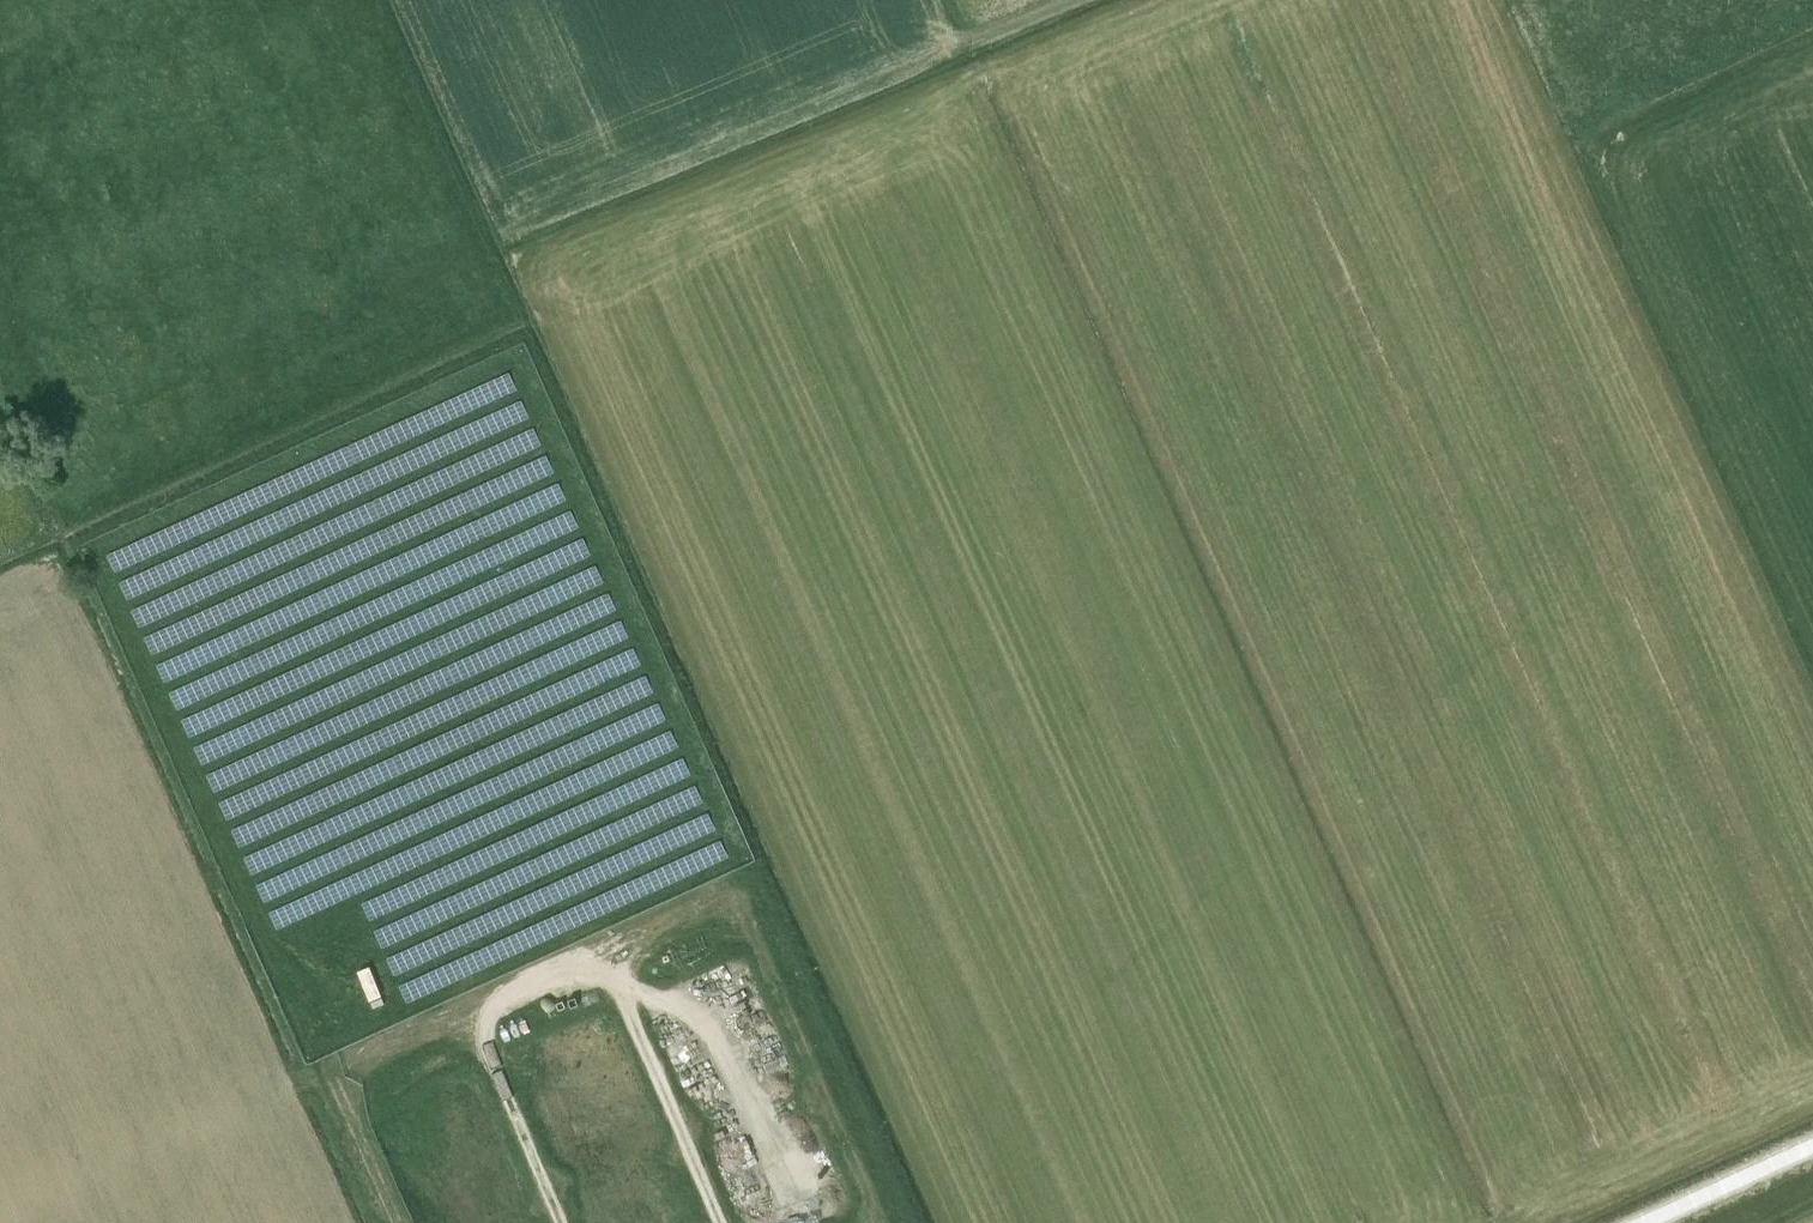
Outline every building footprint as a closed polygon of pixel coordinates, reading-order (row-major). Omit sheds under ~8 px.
[(370,967),(357,972),(370,1003),(383,997),(370,967)]
